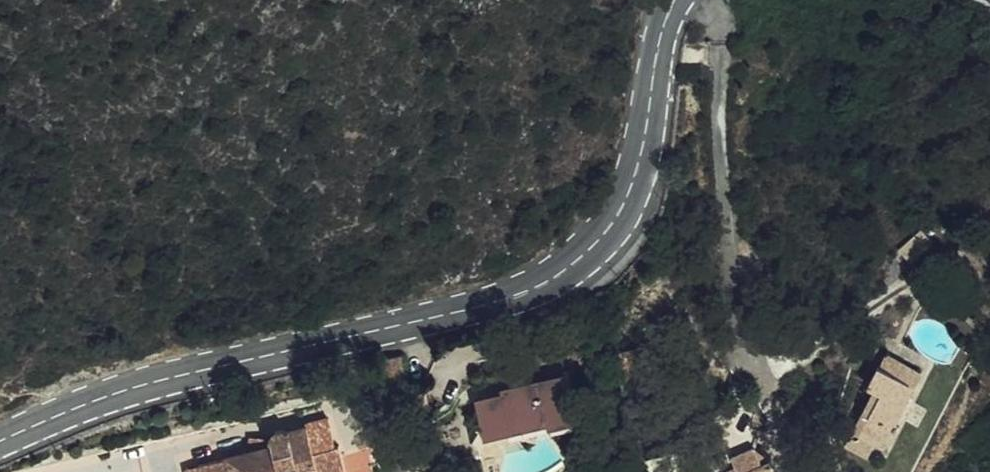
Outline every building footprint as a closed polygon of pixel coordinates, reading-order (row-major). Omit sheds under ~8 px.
[(893,373),(899,361),(878,351),(873,363),(893,373)] [(915,369),(899,361),(893,373),(873,363),(863,385),(868,389),(842,445),(862,456),(869,442),(880,447),(887,429),(893,432),(897,423),(891,420),(915,369)] [(474,408),(482,440),(571,420),(561,380),(501,394),(503,401),(474,408)] [(766,456),(756,461),(750,449),(757,430),(748,427),(754,414),(743,409),(736,423),(721,418),(702,468),(694,469),(693,471),(773,471),(766,456)] [(264,444),(263,452),(241,458),(193,470),(193,471),(338,471),(332,450),(328,452),(319,426),(277,438),(271,436),(264,440),(264,444)] [(263,452),(264,444),(241,443),(241,458),(263,452)] [(766,456),(750,449),(756,461),(766,456)] [(833,462),(827,450),(816,454),(825,471),(839,466),(833,462)]
